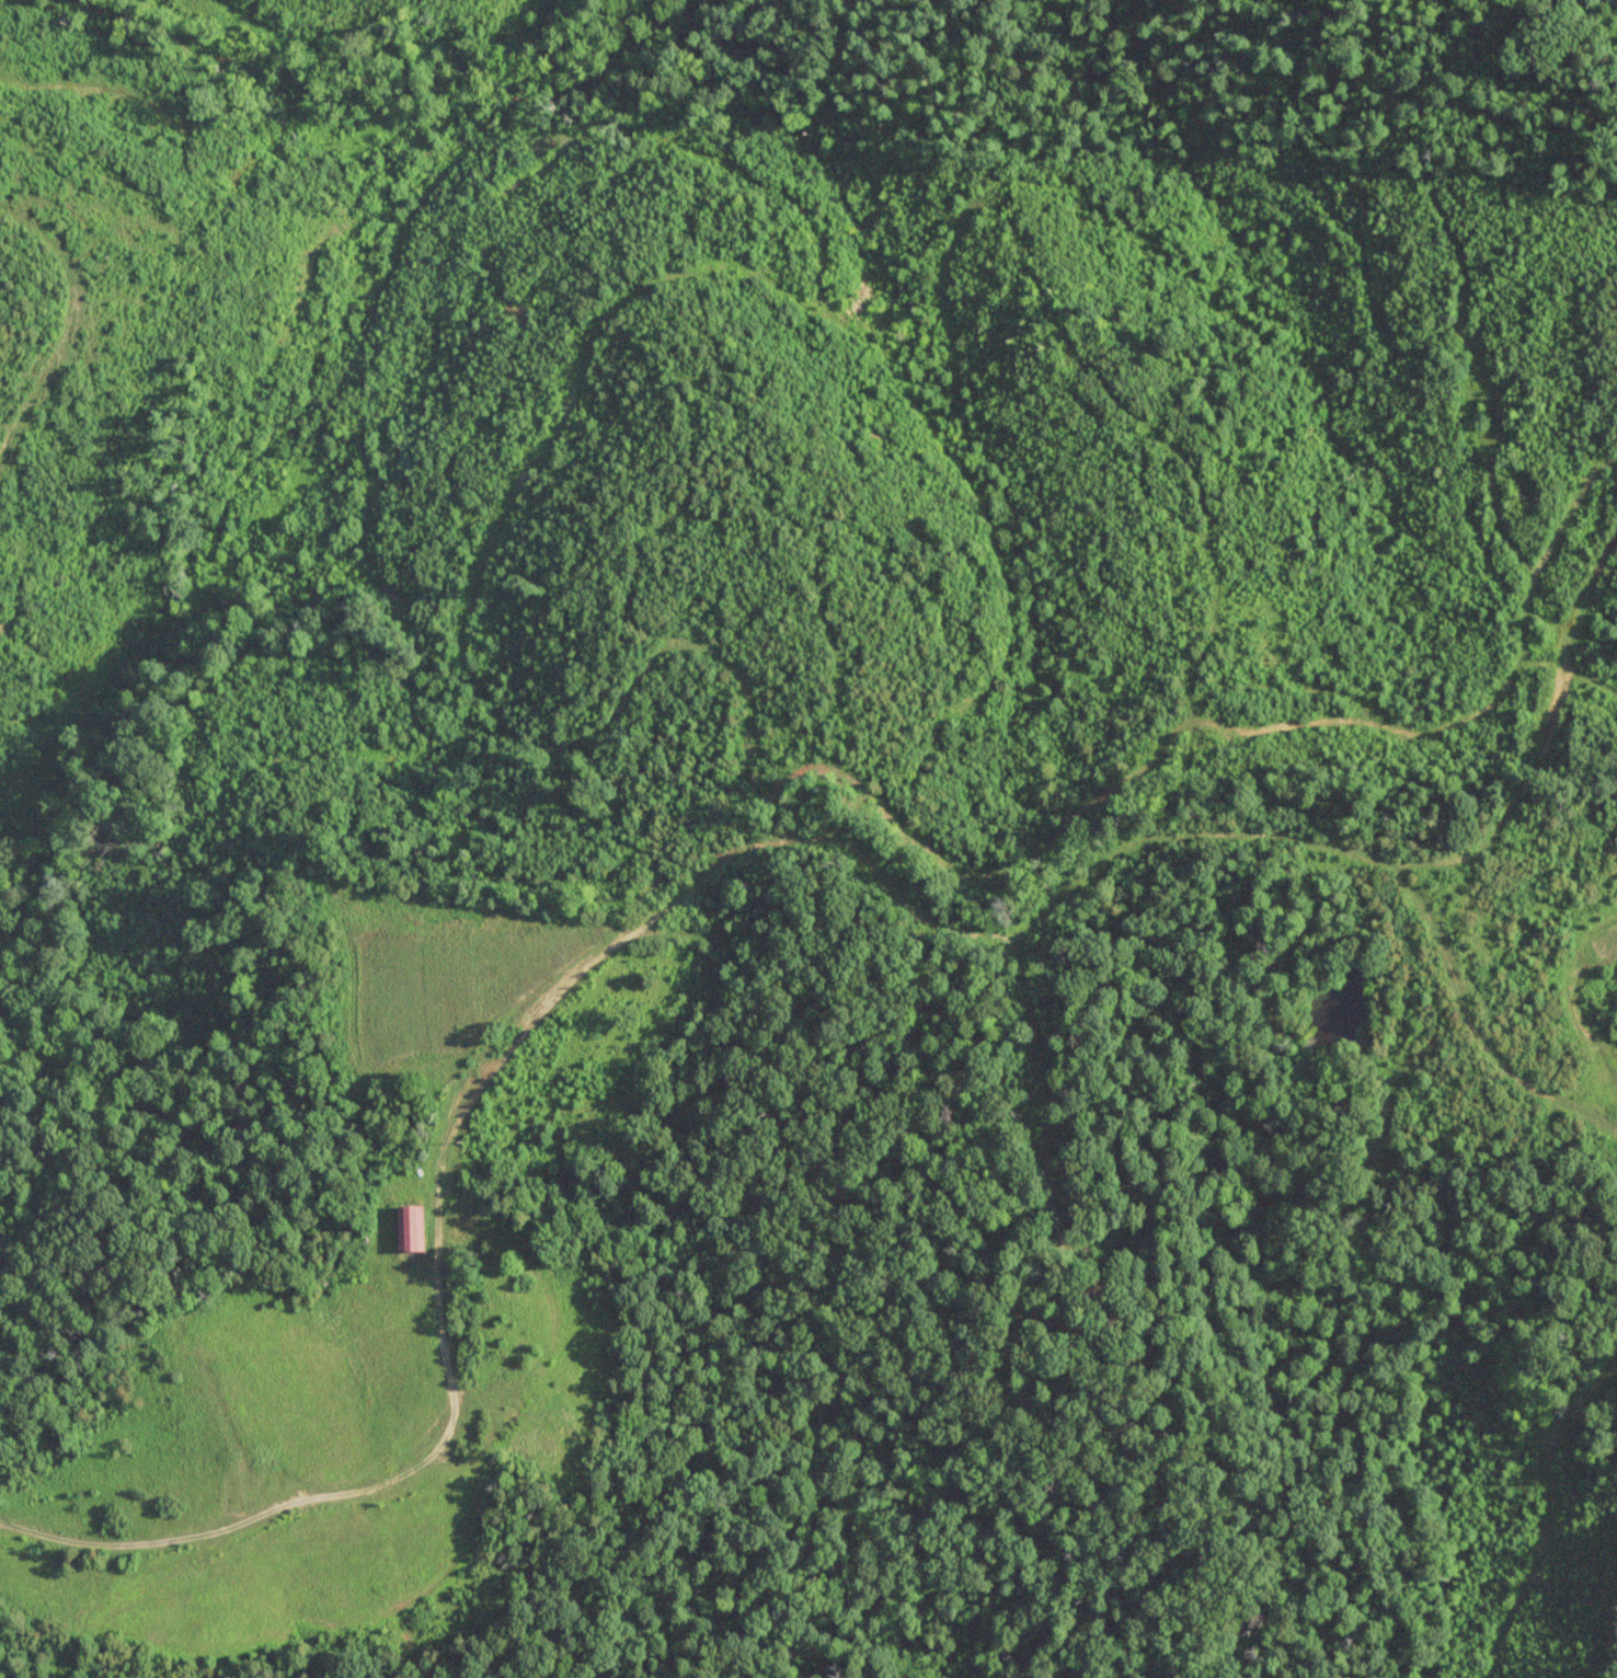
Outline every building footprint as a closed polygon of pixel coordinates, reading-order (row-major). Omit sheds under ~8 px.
[(421,1204),(394,1204),(394,1250),(421,1250),(421,1204)]
